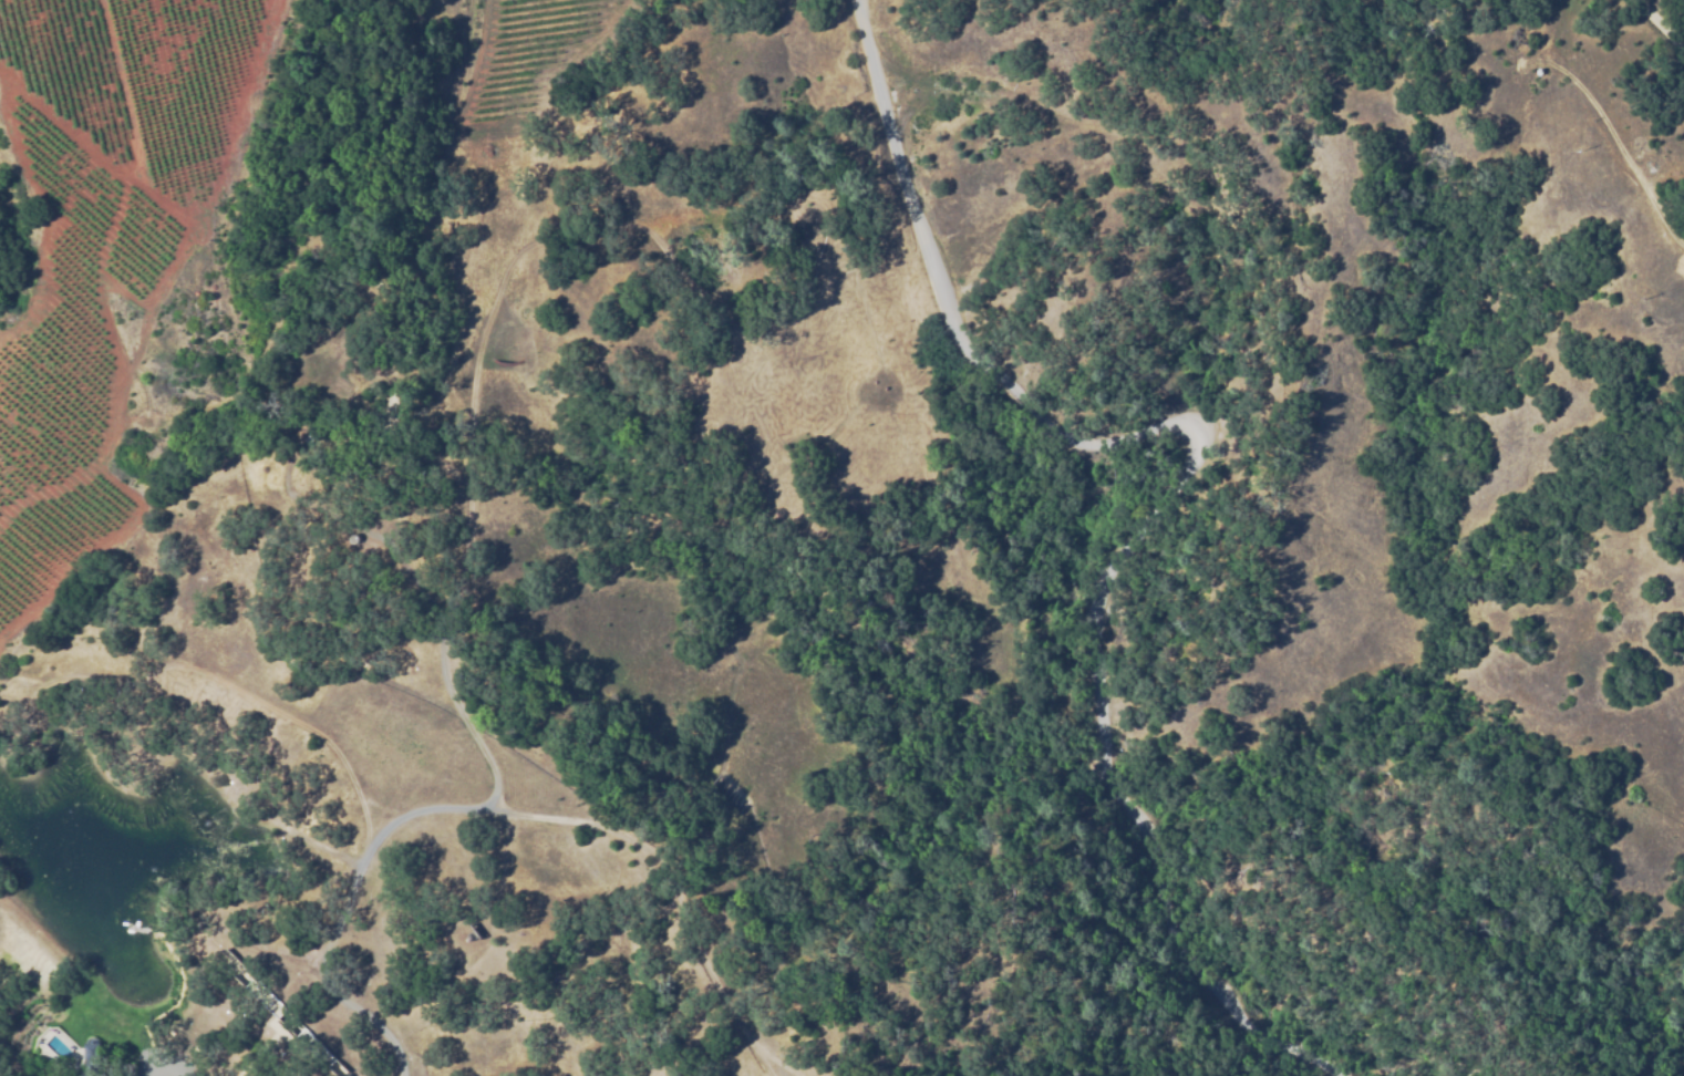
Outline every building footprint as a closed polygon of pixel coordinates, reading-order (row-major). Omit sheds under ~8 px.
[(345,1075),(332,1075),(230,973),(230,972),(230,971),(230,970),(229,969),(228,965),(227,963),(226,961),(226,959),(225,956),(225,954),(224,952),(223,948),(347,1072),(347,1073),(345,1074),(345,1075)] [(135,1062),(135,1075),(80,1075),(82,1074),(82,1043),(83,1043),(83,1042),(83,1041),(84,1039),(84,1038),(85,1037),(86,1037),(87,1036),(89,1036),(90,1036),(91,1036),(92,1036),(93,1037),(94,1038),(95,1039),(95,1041),(96,1042),(96,1043),(97,1043),(97,1062),(135,1062)]
